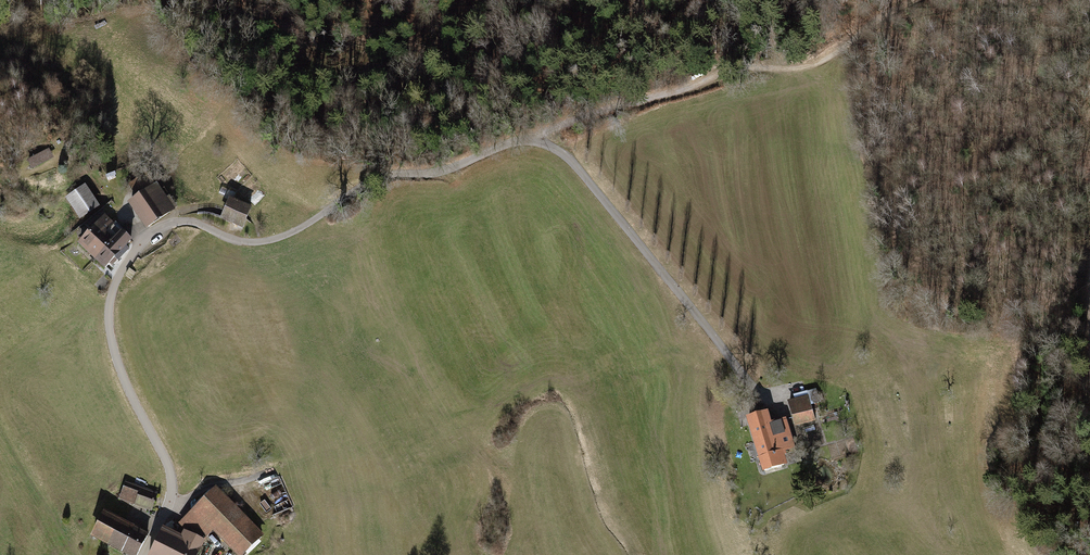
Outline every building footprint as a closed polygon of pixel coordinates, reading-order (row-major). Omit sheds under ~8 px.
[(19,164),(25,176),(47,164),(41,152),(19,164)] [(84,187),(66,199),(80,219),(97,207),(84,187)] [(155,187),(130,204),(147,228),(171,211),(155,187)] [(249,208),(230,200),(223,217),(242,225),(249,208)] [(79,245),(96,260),(113,241),(104,234),(113,224),(104,217),(79,245)] [(120,233),(113,241),(96,260),(104,268),(129,241),(120,233)] [(793,402),(787,404),(794,429),(813,423),(805,394),(791,398),(793,402)] [(766,412),(742,420),(759,473),(786,465),(782,452),(793,448),(785,421),(770,426),(766,412)] [(156,494),(125,483),(119,499),(150,510),(156,494)] [(194,522),(184,531),(203,540),(213,530),(238,554),(240,554),(257,538),(210,491),(186,514),(194,522)] [(103,515),(92,537),(127,554),(135,554),(144,537),(103,515)] [(164,530),(151,554),(196,554),(203,540),(184,531),(180,538),(164,530)]
